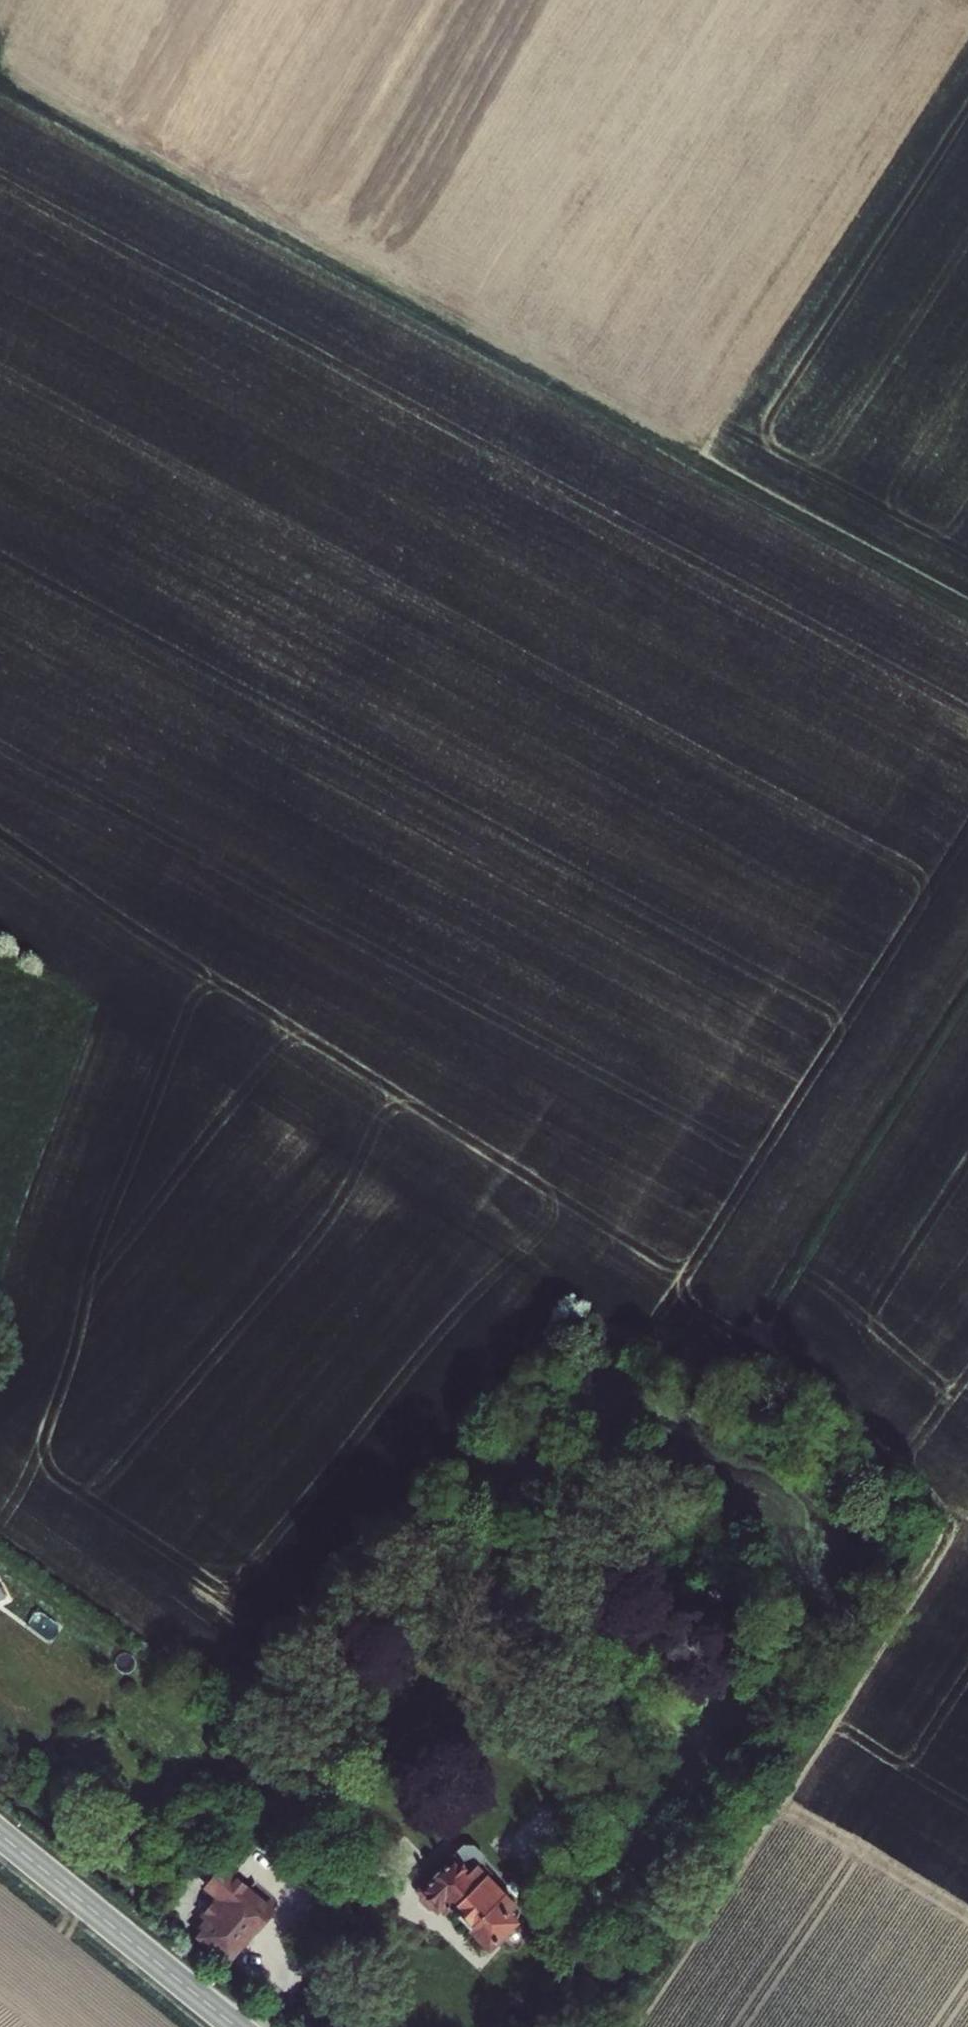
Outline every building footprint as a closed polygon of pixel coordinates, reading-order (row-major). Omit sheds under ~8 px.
[(0,1564),(0,1595),(13,1587),(0,1564)] [(455,1839),(439,1826),(408,1864),(413,1870),(410,1873),(421,1883),(424,1879),(429,1883),(434,1878),(481,1917),(508,1886),(496,1877),(503,1869),(459,1832),(455,1839)] [(277,1899),(225,1858),(210,1877),(220,1886),(204,1906),(213,1913),(201,1929),(229,1951),(256,1917),(261,1919),(277,1899)]
